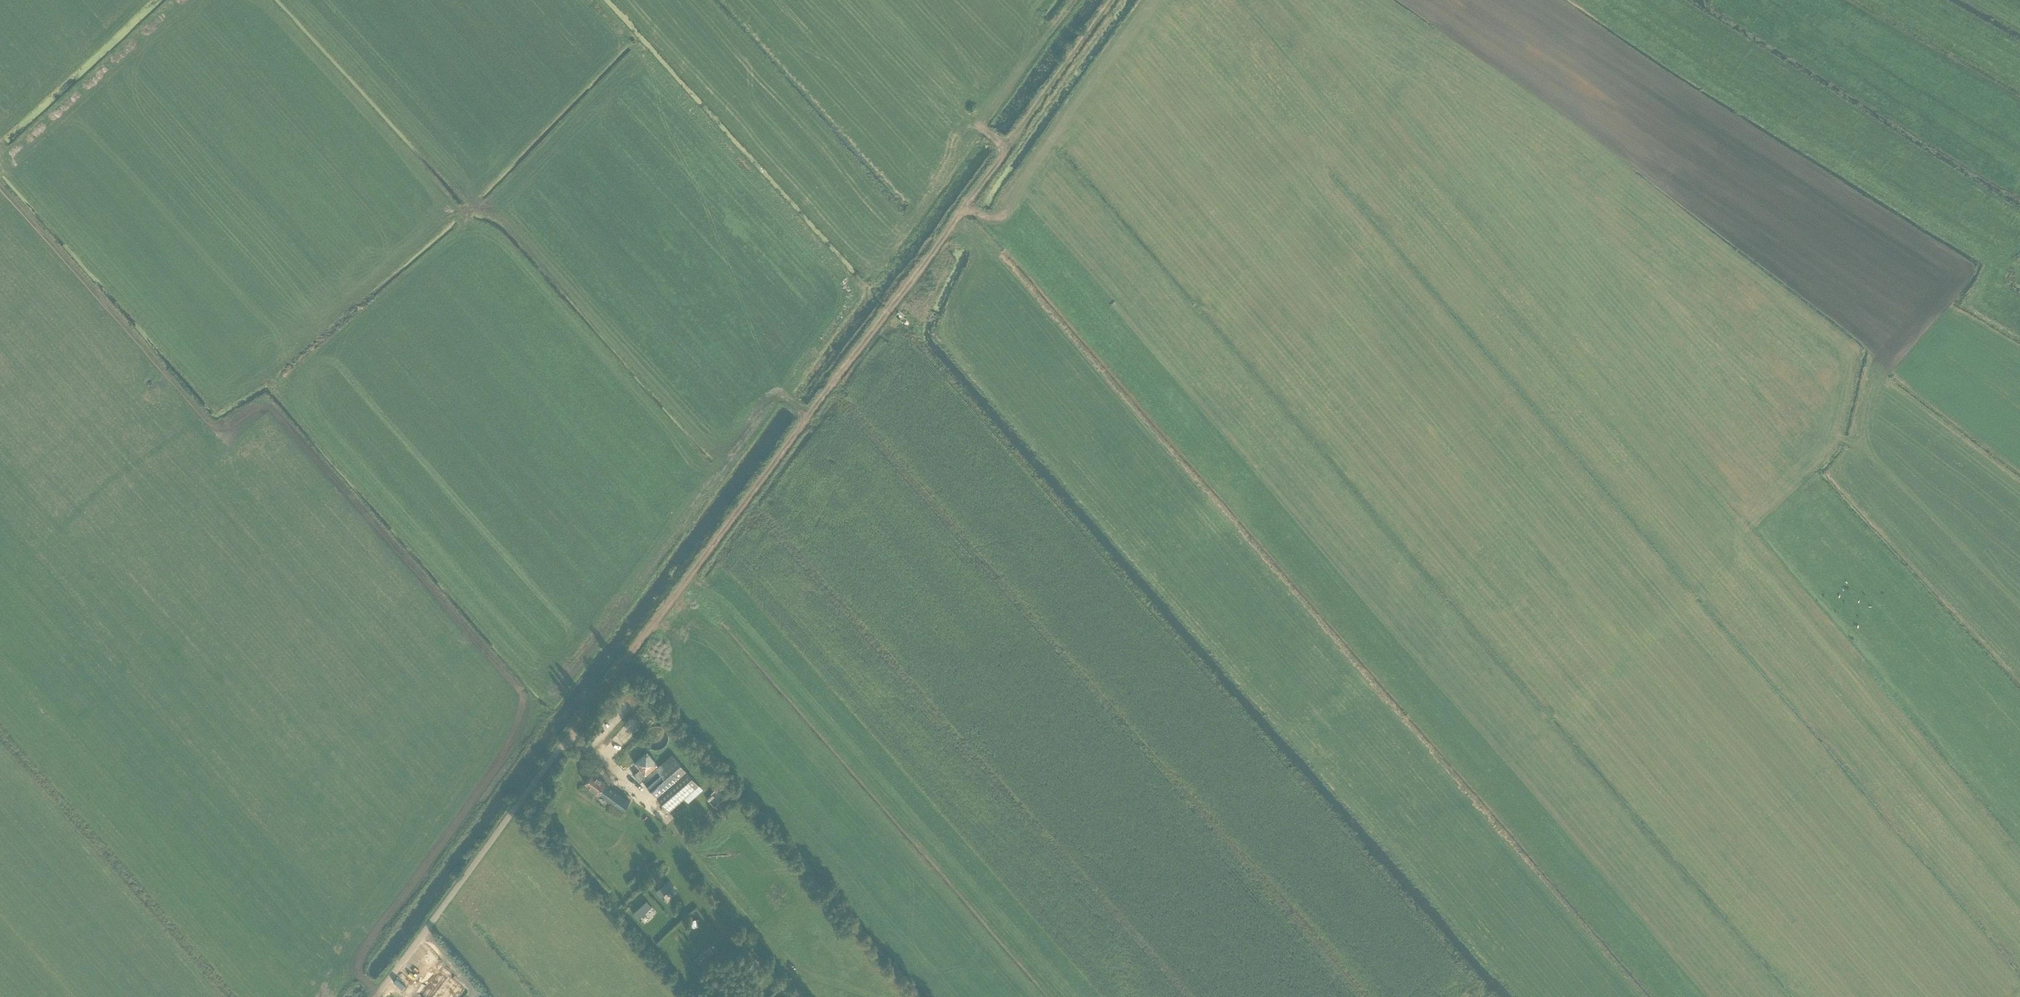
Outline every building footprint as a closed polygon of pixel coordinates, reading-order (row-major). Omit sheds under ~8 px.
[(630,721),(622,727),(629,737),(637,730),(630,721)] [(656,764),(645,752),(633,762),(644,774),(656,764)] [(698,784),(670,755),(645,777),(639,770),(634,775),(640,782),(642,781),(669,811),(683,797),(688,802),(703,789),(698,784)] [(629,801),(592,773),(584,783),(622,811),(629,801)] [(430,996),(447,996),(450,993),(454,996),(454,995),(452,994),(457,986),(444,977),(439,984),(436,983),(432,989),(434,990),(430,996)]
